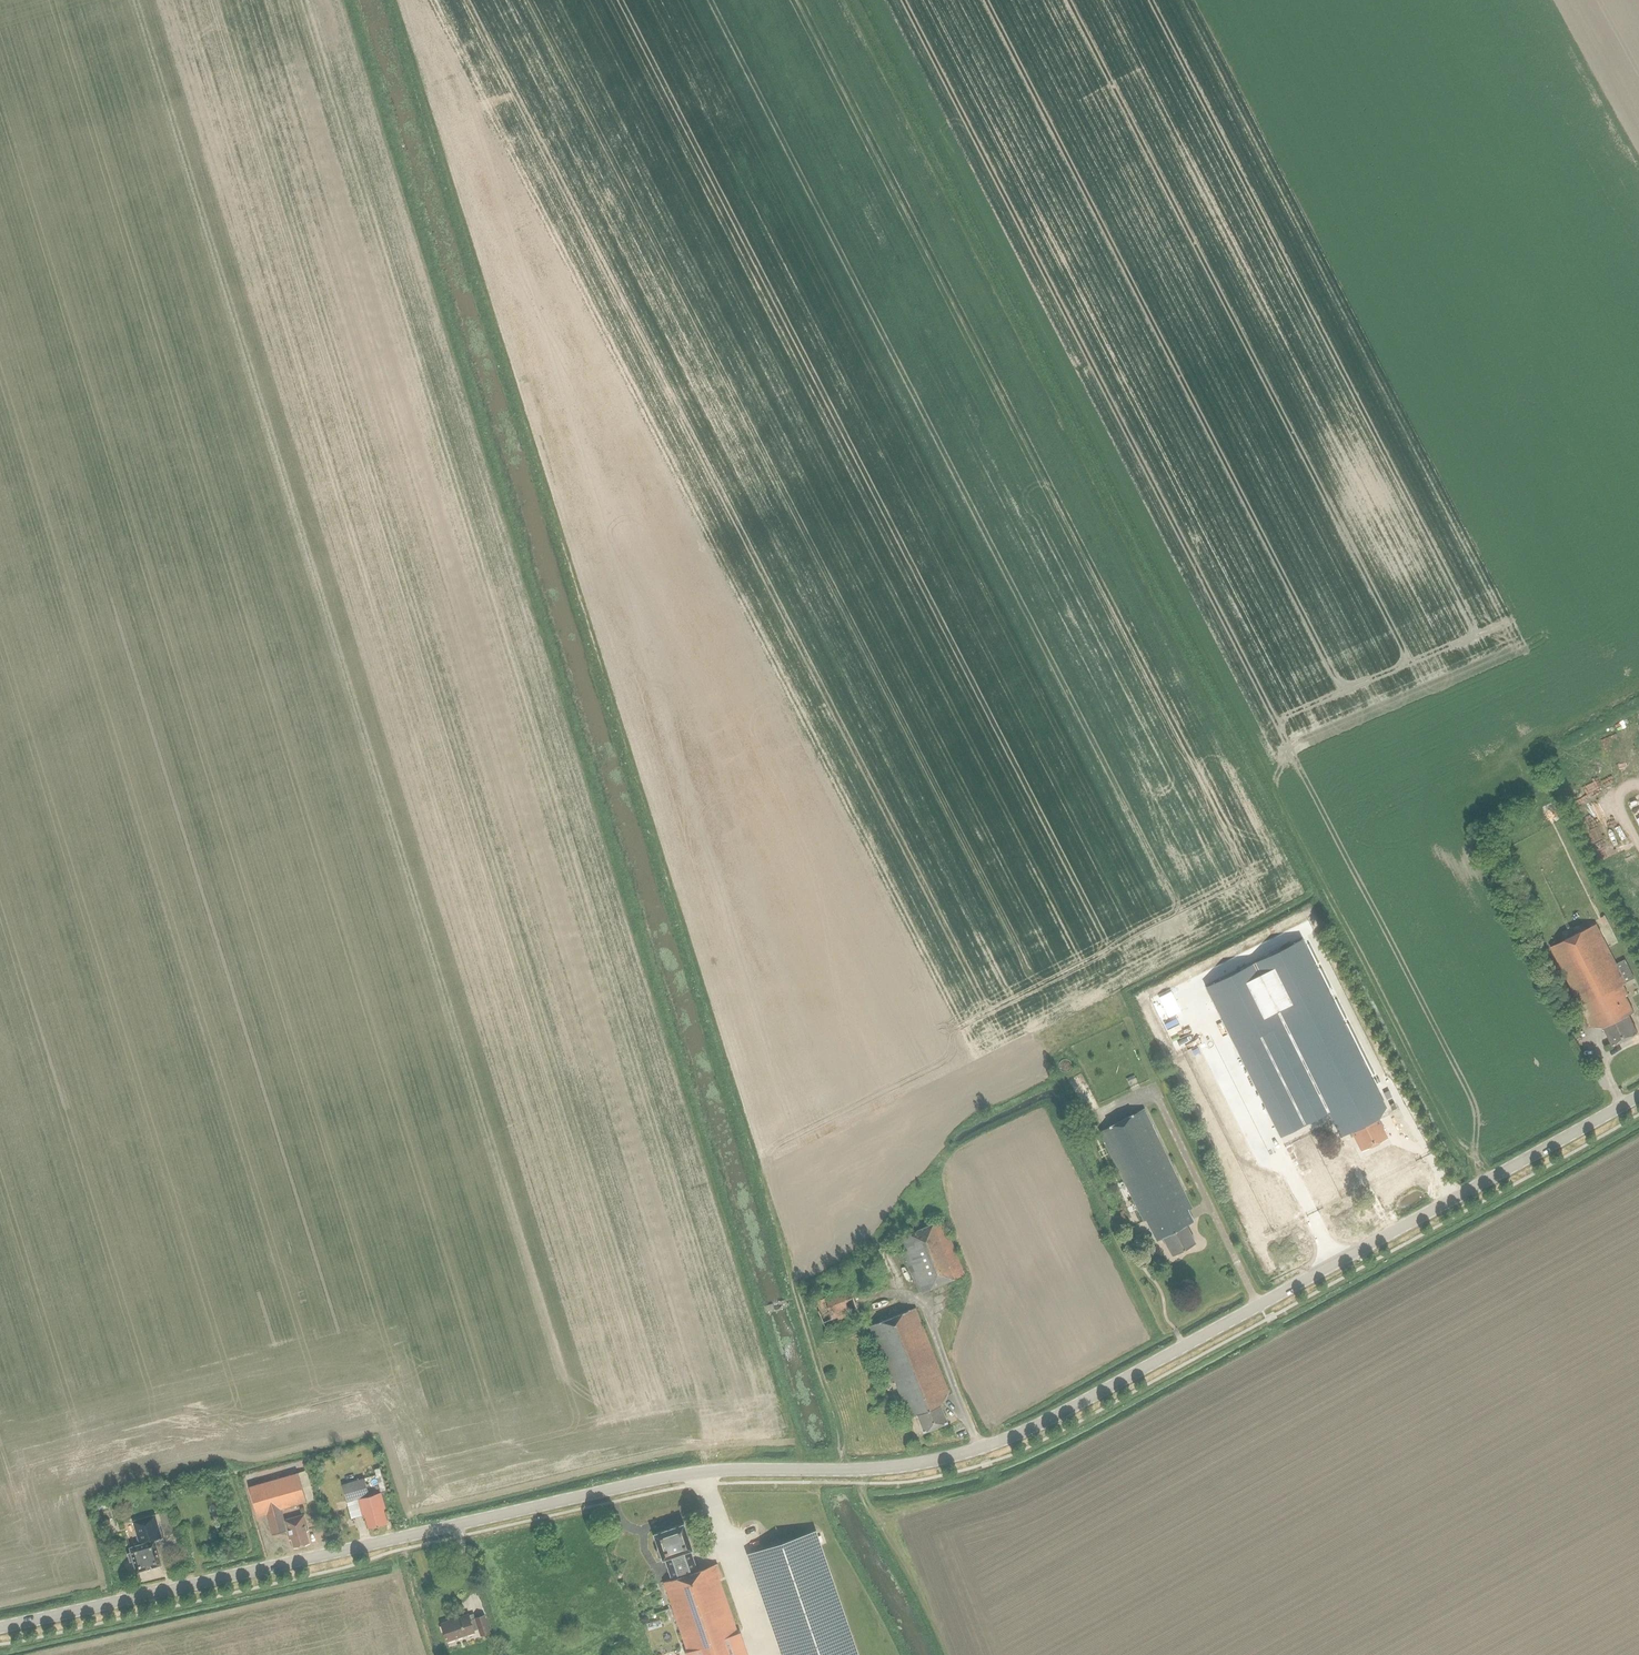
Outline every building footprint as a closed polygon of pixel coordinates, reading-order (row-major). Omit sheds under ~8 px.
[(1638,755),(1638,739),(1637,734),(1631,737),(1638,755)] [(1627,799),(1626,800),(1638,827),(1638,794),(1627,799)] [(1612,1044),(1637,1031),(1628,1014),(1633,1012),(1625,995),(1627,994),(1622,985),(1626,983),(1596,923),(1551,946),(1592,1027),(1604,1028),(1612,1044)] [(1302,938),(1206,984),(1280,1137),(1328,1114),(1340,1137),(1352,1131),(1377,1119),(1385,1107),(1376,1090),(1302,938)] [(1392,1097),(1389,1091),(1384,1093),(1387,1100),(1392,1097)] [(1195,1242),(1187,1225),(1194,1222),(1189,1210),(1193,1208),(1145,1108),(1144,1109),(1099,1130),(1133,1201),(1142,1219),(1143,1222),(1147,1220),(1157,1241),(1163,1239),(1171,1255),(1196,1243),(1195,1242)] [(1377,1119),(1352,1131),(1360,1149),(1385,1136),(1377,1119)] [(920,1292),(963,1275),(941,1220),(898,1237),(920,1292)] [(939,1405),(947,1393),(914,1308),(868,1327),(891,1383),(893,1382),(900,1402),(903,1401),(909,1417),(916,1415),(922,1431),(946,1422),(939,1405)] [(381,1492),(388,1490),(381,1469),(374,1471),(381,1492)] [(305,1472),(282,1478),(249,1488),(257,1516),(266,1514),(272,1535),(286,1531),(288,1538),(291,1537),(293,1547),(310,1543),(307,1532),(309,1532),(305,1515),(284,1521),(281,1510),(313,1501),(305,1472)] [(368,1529),(385,1525),(381,1512),(384,1511),(380,1494),(368,1497),(364,1481),(343,1487),(347,1503),(358,1500),(362,1517),(365,1517),(368,1529)] [(154,1542),(161,1540),(154,1517),(132,1523),(139,1546),(129,1548),(131,1554),(128,1555),(130,1563),(133,1562),(136,1572),(161,1565),(154,1542)] [(719,1580),(723,1578),(717,1564),(699,1571),(691,1549),(693,1548),(685,1523),(654,1534),(659,1547),(657,1552),(660,1557),(664,1559),(665,1558),(673,1580),(665,1583),(689,1654),(745,1654),(719,1580)] [(755,1555),(788,1654),(854,1654),(815,1535),(755,1555)] [(482,1635),(491,1633),(485,1614),(476,1617),(476,1618),(472,1620),(470,1613),(442,1623),(448,1641),(476,1632),(476,1629),(480,1627),(482,1635)]
